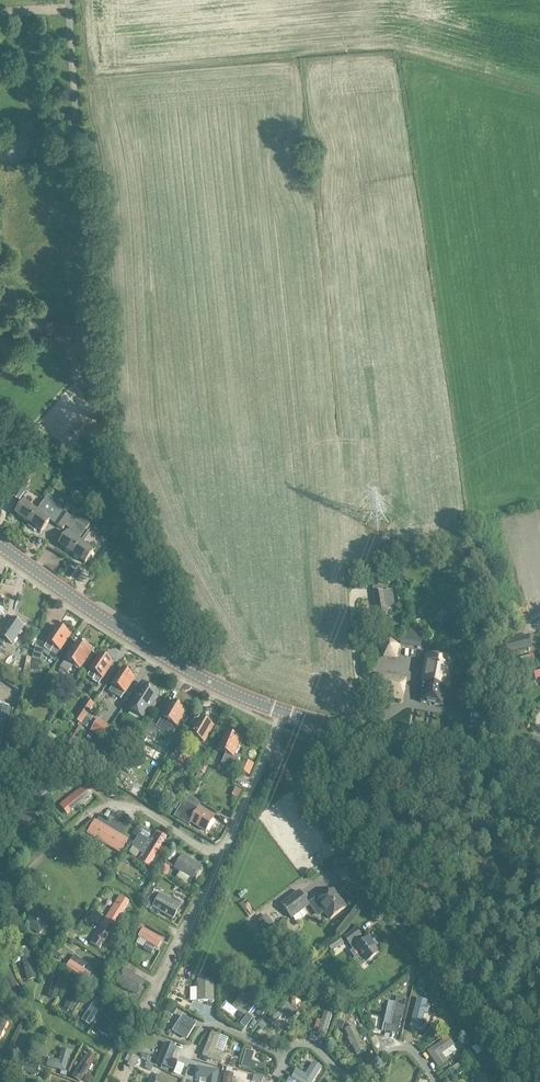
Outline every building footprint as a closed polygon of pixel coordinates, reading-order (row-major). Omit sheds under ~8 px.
[(0,434),(0,441),(6,446),(8,443),(9,444),(14,437),(14,436),(15,435),(5,427),(4,429),(0,434)] [(58,457),(52,453),(48,459),(54,463),(58,457)] [(29,486),(27,484),(23,482),(23,481),(12,497),(19,501),(29,486)] [(102,508),(112,495),(106,492),(97,504),(102,508)] [(37,511),(44,501),(41,499),(34,509),(30,506),(32,501),(32,500),(33,499),(32,499),(31,500),(27,497),(24,502),(15,514),(28,523),(37,511)] [(53,516),(53,515),(50,513),(50,512),(49,511),(49,512),(48,512),(44,516),(39,513),(37,511),(29,523),(31,525),(30,527),(36,531),(37,529),(42,532),(50,520),(51,519),(53,516)] [(64,512),(56,523),(55,524),(63,529),(65,526),(68,522),(71,518),(67,515),(64,512)] [(81,537),(70,529),(59,545),(73,554),(81,542),(78,541),(81,537)] [(81,542),(73,554),(86,563),(97,546),(92,543),(88,547),(83,544),(90,534),(86,531),(85,531),(81,537),(78,541),(81,542)] [(111,541),(98,559),(105,563),(117,546),(111,541)] [(392,590),(383,592),(382,586),(373,587),(374,594),(377,615),(387,613),(386,608),(395,606),(392,590)] [(525,594),(527,605),(539,602),(539,591),(525,594)] [(527,605),(530,616),(539,614),(539,602),(527,605)] [(532,627),(539,626),(539,614),(530,616),(532,627)] [(392,628),(405,627),(403,617),(393,618),(393,620),(391,620),(392,628)] [(6,641),(12,645),(26,625),(15,618),(1,637),(0,636),(0,637),(0,643),(3,645),(6,641)] [(406,627),(404,642),(425,645),(427,631),(406,627)] [(36,645),(32,658),(41,661),(43,653),(55,661),(63,651),(61,650),(70,636),(57,628),(49,641),(42,636),(36,645)] [(388,639),(383,643),(385,650),(387,655),(394,656),(400,657),(402,650),(404,644),(399,640),(394,636),(388,639)] [(67,659),(61,668),(68,672),(73,664),(80,668),(92,651),(91,650),(92,648),(87,644),(86,647),(78,642),(71,653),(69,652),(65,658),(67,659)] [(510,646),(512,660),(523,658),(520,644),(510,646)] [(512,660),(510,646),(499,648),(502,662),(512,660)] [(428,680),(425,699),(446,703),(450,684),(452,685),(457,658),(430,653),(425,680),(428,680)] [(92,671),(88,676),(99,684),(102,677),(103,678),(113,665),(101,655),(91,670),(92,671)] [(39,667),(40,661),(33,659),(32,659),(30,665),(39,667)] [(5,668),(4,670),(19,678),(22,668),(10,664),(9,666),(0,664),(0,666),(5,668)] [(114,685),(110,691),(116,695),(120,689),(123,691),(133,676),(123,670),(113,685),(114,685)] [(384,673),(380,694),(407,700),(411,678),(384,673)] [(138,695),(129,709),(143,718),(149,709),(152,711),(157,704),(154,702),(159,695),(157,694),(158,692),(154,689),(153,691),(146,687),(140,696),(138,695)] [(214,699),(211,711),(222,714),(225,701),(214,699)] [(92,709),(94,705),(87,700),(74,720),(81,725),(92,709)] [(162,717),(157,726),(162,729),(161,730),(171,736),(177,726),(176,725),(185,710),(172,703),(164,717),(162,717)] [(12,710),(0,706),(0,753),(12,710)] [(87,717),(82,724),(87,727),(91,720),(87,717)] [(92,731),(102,738),(110,726),(100,719),(92,731)] [(189,741),(195,744),(195,745),(199,739),(204,742),(213,726),(200,719),(191,734),(192,735),(189,741)] [(140,740),(145,742),(148,737),(154,740),(160,730),(161,730),(162,729),(157,726),(151,723),(144,735),(144,734),(140,740)] [(60,757),(65,749),(54,742),(57,738),(49,733),(46,737),(45,737),(40,745),(60,757)] [(219,750),(226,754),(222,764),(235,769),(239,758),(234,756),(238,747),(237,747),(240,740),(226,734),(219,750)] [(174,760),(179,750),(174,747),(169,757),(174,760)] [(189,756),(179,750),(174,760),(184,766),(186,762),(189,763),(192,757),(189,755),(189,756)] [(174,760),(169,757),(166,763),(171,766),(174,760)] [(86,783),(60,804),(67,814),(94,792),(86,783)] [(20,794),(24,800),(31,794),(27,788),(20,794)] [(186,801),(184,801),(175,815),(205,833),(213,818),(198,808),(201,803),(196,800),(189,796),(186,801)] [(100,814),(97,820),(96,820),(87,833),(121,853),(129,839),(123,835),(128,826),(115,819),(113,821),(100,814)] [(149,838),(148,839),(140,834),(132,846),(141,851),(140,853),(142,854),(139,860),(149,866),(167,836),(157,830),(151,840),(149,838)] [(183,856),(176,869),(195,881),(203,868),(183,856)] [(163,859),(158,870),(167,874),(172,863),(163,859)] [(154,872),(148,868),(144,873),(150,878),(154,872)] [(312,899),(314,902),(323,913),(330,908),(335,916),(351,904),(338,886),(324,897),(321,893),(312,899)] [(314,902),(312,899),(304,888),(286,901),(296,915),(314,902)] [(160,894),(153,907),(173,919),(181,906),(160,894)] [(120,896),(105,920),(93,913),(90,919),(101,926),(90,943),(100,950),(130,902),(120,896)] [(47,924),(50,920),(37,910),(27,924),(32,927),(32,926),(46,923),(47,924)] [(17,925),(21,917),(14,913),(10,922),(17,925)] [(257,923),(253,926),(260,936),(264,933),(270,941),(280,933),(267,916),(257,923)] [(143,928),(144,929),(145,926),(139,923),(136,929),(141,932),(143,928)] [(213,926),(207,937),(214,941),(220,930),(213,926)] [(141,932),(138,937),(148,943),(144,949),(152,954),(156,947),(158,949),(163,940),(143,928),(141,932)] [(357,930),(346,938),(351,945),(355,949),(351,952),(355,958),(355,961),(355,962),(357,966),(360,967),(362,967),(368,962),(380,954),(369,939),(365,942),(362,938),(362,937),(357,930)] [(328,945),(332,951),(344,943),(339,937),(328,945)] [(30,951),(21,953),(28,982),(37,980),(30,951)] [(56,951),(53,956),(59,960),(62,956),(56,951)] [(83,969),(86,963),(87,963),(75,955),(67,967),(87,981),(92,974),(90,973),(83,969)] [(130,966),(123,978),(142,989),(149,977),(130,966)] [(56,972),(48,997),(57,1000),(65,974),(56,972)] [(198,980),(197,1002),(214,1002),(215,980),(198,980)] [(77,982),(64,1007),(73,1012),(86,986),(77,982)] [(243,994),(233,1007),(247,1017),(256,1004),(243,994)] [(96,998),(82,1022),(91,1027),(105,1003),(104,1003),(107,998),(102,995),(100,1000),(96,998)] [(387,1024),(385,1031),(398,1035),(401,1020),(406,1000),(407,999),(398,997),(391,1025),(387,1024)] [(418,999),(411,1027),(420,1029),(421,1027),(422,1028),(426,1023),(423,1020),(425,1013),(428,1014),(430,1006),(427,1005),(428,1001),(418,999)] [(286,1000),(269,1016),(276,1023),(286,1013),(292,1020),(299,1013),(286,1000)] [(410,1000),(406,1000),(401,1020),(405,1021),(410,1000)] [(261,1008),(257,1013),(262,1016),(265,1011),(261,1008)] [(318,1020),(315,1028),(319,1029),(319,1032),(326,1034),(332,1015),(325,1013),(322,1021),(318,1020)] [(103,1026),(100,1031),(101,1032),(107,1036),(109,1033),(117,1018),(110,1014),(109,1016),(103,1026)] [(182,1016),(173,1031),(187,1039),(196,1025),(182,1016)] [(1,1039),(9,1023),(9,1021),(0,1017),(0,1039),(1,1039)] [(263,1021),(258,1026),(263,1030),(267,1025),(263,1021)] [(355,1026),(346,1030),(357,1054),(366,1051),(355,1026)] [(212,1033),(203,1055),(222,1063),(225,1055),(215,1050),(220,1036),(212,1033)] [(438,1046),(429,1052),(439,1068),(447,1062),(445,1059),(442,1054),(443,1054),(453,1046),(455,1045),(449,1037),(438,1046)] [(165,1042),(157,1064),(169,1069),(169,1068),(173,1070),(177,1060),(173,1059),(177,1047),(165,1042)] [(50,1058),(47,1068),(61,1072),(60,1075),(66,1077),(67,1073),(66,1072),(71,1052),(62,1049),(59,1061),(50,1058)] [(247,1050),(242,1066),(264,1073),(267,1066),(252,1061),(255,1053),(247,1050)] [(73,1077),(80,1081),(81,1081),(97,1059),(88,1054),(73,1077)] [(139,1059),(132,1055),(127,1066),(134,1069),(139,1059)] [(233,1057),(230,1064),(236,1066),(238,1059),(233,1057)] [(292,1078),(298,1081),(314,1081),(323,1068),(313,1062),(306,1074),(297,1069),(292,1078)] [(16,1064),(15,1072),(17,1072),(17,1076),(22,1077),(22,1073),(38,1076),(39,1068),(16,1064)] [(457,1074),(457,1073),(453,1068),(453,1067),(445,1073),(449,1079),(457,1074)] [(197,1077),(208,1079),(207,1081),(217,1081),(219,1071),(199,1068),(197,1077)] [(224,1081),(233,1081),(234,1074),(225,1073),(224,1081)]
